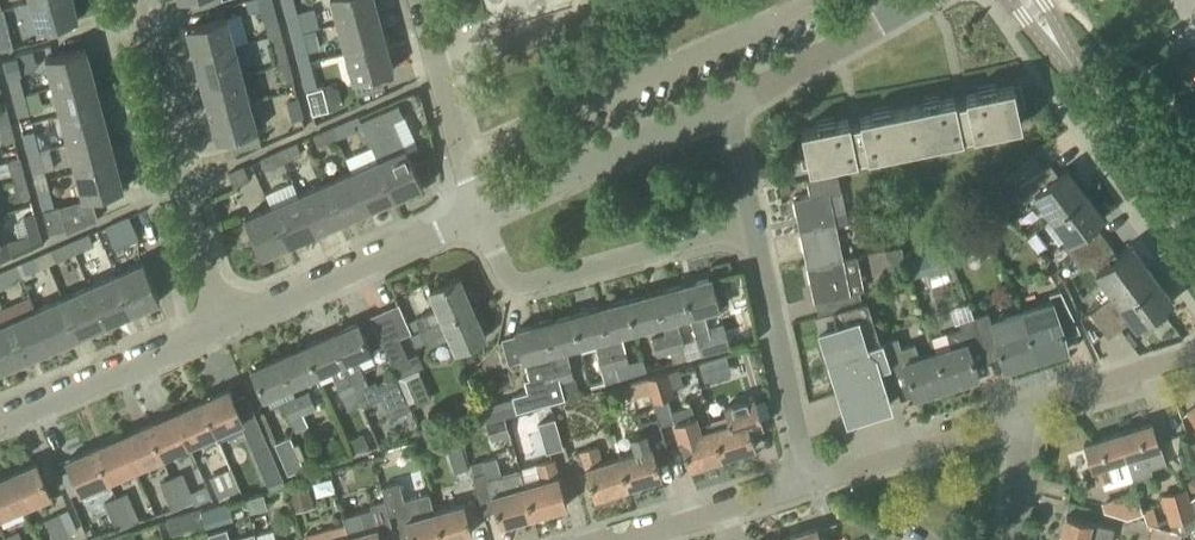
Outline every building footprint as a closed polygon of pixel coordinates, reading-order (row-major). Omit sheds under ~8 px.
[(30,3),(37,32),(77,21),(72,0),(40,0),(30,3)] [(282,33),(273,0),(247,0),(250,13),(264,9),(270,36),(282,33)] [(378,14),(374,0),(331,0),(338,24),(378,14)] [(291,37),(303,34),(297,12),(285,15),(291,37)] [(345,52),(385,42),(378,14),(338,24),(345,52)] [(9,38),(4,17),(0,18),(0,40),(9,38)] [(194,57),(234,46),(226,18),(186,28),(194,57)] [(277,65),(289,61),(282,33),(270,36),(277,65)] [(298,65),(312,61),(309,50),(307,51),(303,34),(291,37),(298,65)] [(385,42),(345,52),(353,81),(393,70),(385,42)] [(201,85),(242,74),(234,46),(194,57),(201,85)] [(53,88),(93,77),(85,48),(45,59),(53,88)] [(12,98),(25,95),(19,74),(20,74),(16,57),(3,61),(7,78),(12,98)] [(289,61),(277,65),(282,84),(294,81),(289,61)] [(312,61),(298,65),(305,91),(307,91),(312,114),(329,110),(323,87),(318,88),(312,69),(314,68),(312,61)] [(209,113),(249,102),(242,74),(201,85),(209,113)] [(60,116),(100,105),(93,77),(53,88),(60,116)] [(908,107),(916,145),(1021,123),(1013,85),(966,95),(967,98),(955,100),(955,97),(908,107)] [(25,95),(12,98),(18,117),(30,114),(25,95)] [(293,124),(304,121),(298,99),(288,102),(293,124)] [(11,121),(5,100),(0,101),(0,124),(11,121)] [(249,102),(209,113),(217,142),(257,131),(249,102)] [(68,144),(108,133),(100,105),(60,116),(68,144)] [(378,161),(395,199),(422,187),(393,122),(403,117),(398,105),(360,121),(378,161)] [(803,169),(916,145),(908,107),(860,117),(861,120),(850,123),(849,119),(801,129),(805,145),(798,147),(803,169)] [(332,127),(337,139),(356,131),(350,119),(332,127)] [(0,124),(0,132),(3,143),(16,140),(11,121),(0,124)] [(318,147),(337,139),(332,127),(313,135),(318,147)] [(27,154),(49,149),(49,147),(45,148),(42,138),(37,140),(34,131),(22,134),(27,154)] [(75,172),(115,161),(108,133),(68,144),(75,172)] [(279,150),(287,170),(288,170),(284,162),(303,155),(297,142),(279,150)] [(35,182),(47,179),(45,170),(54,168),(49,149),(27,154),(35,182)] [(268,179),(287,170),(279,150),(259,159),(268,179)] [(13,181),(26,177),(20,157),(8,159),(10,170),(13,181)] [(115,161),(75,172),(83,200),(123,190),(115,161)] [(368,210),(395,199),(378,161),(352,172),(368,210)] [(1052,217),(1084,194),(1066,169),(1058,175),(1050,164),(999,199),(1009,213),(1034,194),(1052,217)] [(234,187),(250,179),(243,165),(227,173),(234,187)] [(342,222),(368,210),(352,172),(325,184),(342,222)] [(835,226),(835,225),(828,193),(841,191),(837,173),(807,179),(810,195),(792,199),(796,220),(801,219),(804,232),(799,233),(835,226)] [(26,177),(13,181),(18,200),(31,197),(26,177)] [(47,179),(35,182),(42,210),(43,210),(49,233),(66,229),(60,205),(55,206),(47,179)] [(780,196),(792,193),(790,183),(778,185),(780,196)] [(315,234),(342,222),(325,184),(299,196),(315,234)] [(1073,258),(1098,240),(1101,244),(1105,241),(1094,225),(1103,219),(1084,194),(1052,217),(1070,242),(1064,246),(1073,258)] [(289,245),(315,234),(299,196),(272,207),(289,245)] [(981,224),(996,215),(986,197),(971,206),(981,224)] [(262,257),(289,245),(272,207),(245,219),(262,257)] [(23,217),(28,235),(31,246),(43,241),(35,213),(23,217)] [(114,249),(138,239),(128,216),(105,226),(114,249)] [(946,243),(976,233),(970,216),(941,227),(946,243)] [(806,268),(842,260),(836,231),(848,229),(847,223),(835,225),(835,226),(799,233),(803,253),(808,252),(811,265),(806,266),(806,268)] [(69,241),(74,254),(94,245),(89,233),(69,241)] [(1096,273),(1113,296),(1118,302),(1128,295),(1127,294),(1131,290),(1130,288),(1151,273),(1130,245),(1116,255),(1105,241),(1101,244),(1098,240),(1073,258),(1082,271),(1091,264),(1097,272),(1096,273)] [(11,256),(6,241),(0,242),(0,259),(11,256)] [(56,261),(74,254),(69,241),(51,249),(56,261)] [(890,272),(904,260),(901,247),(885,250),(890,272)] [(16,265),(21,277),(40,268),(35,256),(16,265)] [(842,260),(806,268),(810,287),(815,286),(818,300),(813,301),(814,302),(849,295),(842,260)] [(115,275),(132,313),(160,301),(143,263),(115,275)] [(21,277),(16,265),(0,271),(0,286),(21,277)] [(1163,309),(1172,302),(1151,273),(1130,288),(1131,290),(1127,294),(1128,295),(1118,302),(1113,296),(1090,314),(1108,338),(1132,321),(1137,328),(1163,309)] [(105,325),(132,313),(115,275),(89,287),(105,325)] [(442,322),(473,309),(460,278),(429,291),(436,309),(415,318),(420,330),(410,334),(411,336),(442,322)] [(691,316),(690,316),(695,332),(701,356),(730,348),(725,324),(709,329),(704,312),(719,308),(710,278),(682,285),(691,316)] [(677,319),(690,316),(691,316),(682,285),(655,293),(663,323),(666,334),(670,352),(673,362),(687,359),(677,319)] [(79,336),(105,325),(89,287),(62,298),(79,336)] [(1020,310),(1035,359),(1067,349),(1056,314),(1070,310),(1060,290),(1049,293),(1052,300),(1020,310)] [(635,331),(663,323),(655,293),(627,300),(635,331)] [(52,348),(79,336),(62,298),(35,310),(52,348)] [(621,334),(635,331),(627,300),(599,307),(619,380),(632,376),(621,334)] [(836,328),(819,333),(828,361),(867,350),(866,348),(879,343),(880,343),(866,301),(831,311),(836,328)] [(397,342),(400,341),(399,338),(411,333),(399,304),(384,310),(397,342)] [(605,383),(619,380),(599,307),(571,315),(579,345),(594,342),(604,379),(590,383),(592,389),(605,385),(605,383)] [(442,322),(411,336),(415,345),(425,340),(428,346),(448,337),(454,352),(486,339),(473,309),(442,322)] [(26,360),(52,348),(35,310),(9,321),(26,360)] [(407,357),(400,341),(397,342),(384,310),(370,317),(383,347),(385,347),(411,408),(431,400),(418,369),(424,366),(418,353),(407,357)] [(1004,369),(1035,359),(1020,310),(991,319),(989,313),(973,318),(980,340),(983,349),(996,345),(1004,369)] [(566,349),(579,345),(571,315),(544,322),(565,400),(579,396),(566,349)] [(370,353),(383,347),(370,317),(330,334),(352,387),(354,390),(360,404),(362,407),(382,398),(391,418),(410,410),(396,377),(378,385),(375,381),(368,384),(357,359),(370,353)] [(967,344),(980,340),(973,318),(959,322),(961,329),(947,333),(951,347),(935,352),(946,388),(977,378),(967,344)] [(26,360),(9,321),(0,325),(0,371),(26,360)] [(517,413),(565,400),(544,322),(503,333),(510,360),(523,357),(528,378),(524,379),(528,392),(512,396),(517,413)] [(330,334),(304,345),(317,376),(331,370),(342,395),(354,390),(352,387),(330,334)] [(657,356),(670,352),(666,334),(653,338),(657,356)] [(946,388),(935,352),(920,357),(915,343),(901,347),(898,338),(880,343),(879,343),(890,365),(890,367),(904,362),(915,398),(946,388)] [(879,369),(890,365),(879,343),(866,348),(867,350),(828,361),(846,419),(890,405),(879,369)] [(291,387),(317,376),(304,345),(278,357),(291,387)] [(264,399),(291,387),(278,357),(251,369),(264,399)] [(713,358),(699,363),(705,382),(719,377),(713,358)] [(679,368),(646,378),(653,401),(668,397),(675,395),(672,388),(684,385),(679,368)] [(243,420),(229,388),(201,400),(215,432),(243,420)] [(295,397),(303,414),(316,409),(309,391),(295,397)] [(301,415),(303,414),(295,397),(283,402),(294,428),(305,423),(301,415)] [(723,406),(729,424),(714,428),(713,429),(722,458),(755,447),(750,432),(764,427),(754,397),(723,406)] [(215,432),(201,400),(174,412),(188,444),(201,438),(205,447),(219,441),(215,432)] [(671,410),(689,468),(722,458),(713,429),(714,428),(712,421),(700,425),(697,415),(694,415),(691,404),(671,410)] [(1185,411),(1194,425),(1194,404),(1185,411)] [(161,456),(188,444),(174,412),(147,424),(161,456)] [(492,442),(510,436),(503,415),(485,422),(492,442)] [(668,449),(662,432),(658,417),(638,424),(641,432),(629,436),(635,453),(619,458),(628,487),(661,477),(654,453),(668,449)] [(546,453),(563,448),(555,418),(538,423),(546,453)] [(1117,433),(1125,458),(1133,481),(1153,475),(1150,468),(1164,464),(1151,422),(1117,433)] [(135,468),(161,456),(147,424),(121,436),(135,468)] [(369,447),(363,432),(348,439),(354,453),(369,447)] [(1109,463),(1125,458),(1117,433),(1084,443),(1096,484),(1114,479),(1109,463)] [(108,480),(135,468),(121,436),(94,448),(108,480)] [(288,474),(304,467),(290,436),(274,443),(288,474)] [(460,441),(446,445),(451,459),(465,455),(460,441)] [(628,487),(619,458),(602,464),(597,446),(580,451),(594,497),(628,487)] [(80,492),(108,480),(94,448),(66,460),(80,492)] [(281,483),(267,451),(252,458),(266,490),(281,483)] [(525,486),(533,516),(566,506),(553,459),(536,464),(541,481),(525,486)] [(486,471),(482,460),(471,463),(474,474),(486,471)] [(9,474),(23,507),(50,495),(36,462),(9,474)] [(230,468),(219,473),(232,501),(244,496),(244,495),(243,495),(230,468)] [(533,516),(525,486),(520,469),(486,478),(491,496),(500,525),(533,516)] [(171,477),(184,506),(195,501),(183,472),(171,477)] [(23,507),(9,474),(0,478),(0,517),(23,507)] [(173,511),(184,506),(171,477),(160,482),(173,511)] [(294,513),(313,507),(306,479),(286,484),(294,513)] [(435,512),(434,512),(429,493),(404,500),(399,481),(382,486),(385,499),(389,515),(397,513),(400,522),(398,523),(402,538),(410,536),(411,539),(442,539),(435,512)] [(1190,500),(1186,486),(1161,495),(1172,530),(1182,533),(1190,528),(1190,529),(1194,526),(1194,515),(1189,500),(1190,500)] [(1136,491),(1101,502),(1104,511),(1127,517),(1143,512),(1136,491)] [(116,497),(128,526),(140,520),(127,492),(116,497)] [(263,493),(246,498),(250,511),(267,507),(263,493)] [(117,531),(128,526),(116,497),(104,502),(117,531)] [(389,515),(385,499),(370,503),(372,508),(343,516),(350,539),(392,539),(394,539),(391,525),(392,525),(389,515)] [(442,539),(444,539),(472,532),(468,518),(479,515),(474,500),(435,512),(442,539)] [(209,508),(202,510),(202,511),(206,528),(213,525),(209,508)] [(71,537),(69,535),(78,531),(68,509),(45,519),(54,539),(65,539),(71,537)] [(343,516),(345,524),(303,536),(305,539),(350,539),(343,516)] [(1114,528),(1066,517),(1060,539),(1111,539),(1114,528)] [(1172,530),(1154,526),(1150,539),(1180,539),(1182,533),(1172,530)] [(210,539),(256,539),(254,533),(230,539),(227,528),(208,533),(210,539)] [(783,539),(821,539),(817,529),(783,539)] [(5,539),(22,539),(18,531),(4,537),(5,539)]
